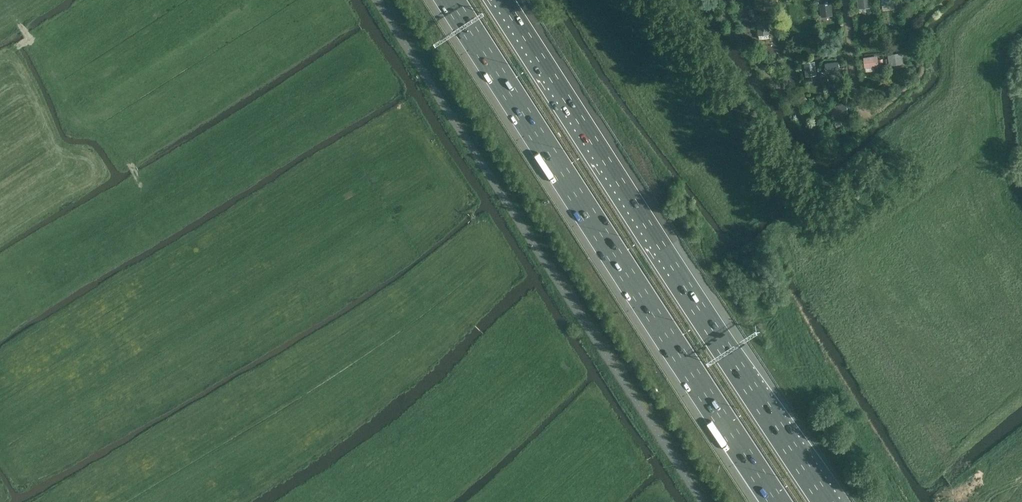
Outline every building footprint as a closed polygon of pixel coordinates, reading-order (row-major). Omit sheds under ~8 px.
[(871,7),(871,0),(858,0),(858,8),(871,7)] [(819,4),(815,5),(816,12),(820,12),(821,17),(833,15),(831,2),(819,4)] [(758,35),(770,34),(768,20),(756,21),(758,35)] [(889,65),(903,64),(902,52),(888,54),(889,65)] [(878,67),(878,65),(879,65),(877,55),(864,57),(865,67),(873,66),(873,68),(878,67)] [(816,75),(815,61),(804,63),(806,76),(816,75)] [(838,61),(825,63),(825,70),(826,73),(840,71),(838,61)] [(836,117),(848,114),(846,102),(833,106),(836,117)]
